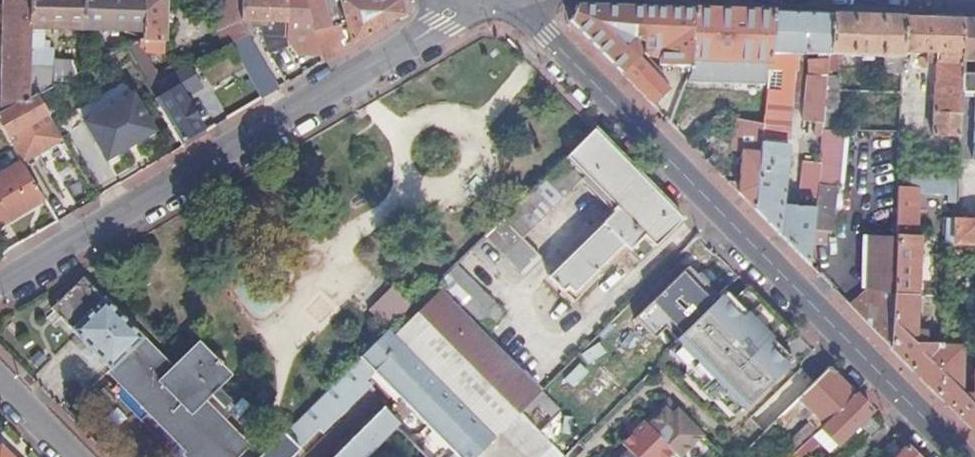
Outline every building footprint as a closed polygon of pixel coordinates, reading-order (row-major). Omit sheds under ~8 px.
[(4,92),(0,94),(0,117),(30,100),(32,0),(6,0),(4,92)] [(30,100),(38,96),(42,94),(43,67),(55,66),(55,48),(45,48),(46,29),(85,30),(86,0),(32,0),(30,100)] [(85,30),(143,32),(144,0),(86,0),(85,30)] [(143,32),(145,33),(145,38),(141,40),(141,47),(148,47),(148,41),(167,41),(168,0),(144,0),(143,32)] [(222,32),(227,47),(244,39),(251,36),(244,21),(244,0),(222,0),(222,32)] [(244,21),(255,22),(256,27),(261,27),(261,22),(288,23),(289,0),(244,0),(244,21)] [(288,23),(288,28),(294,28),(294,23),(313,23),(306,0),(289,0),(288,23)] [(313,23),(315,31),(327,27),(319,0),(306,0),(313,23)] [(315,31),(324,63),(405,15),(401,0),(341,0),(347,20),(351,36),(337,42),(335,38),(332,40),(327,27),(315,31)] [(641,34),(642,8),(577,6),(570,20),(594,45),(619,70),(654,106),(669,90),(657,77),(660,65),(647,52),(643,57),(639,52),(639,48),(640,46),(641,34)] [(642,8),(641,34),(656,35),(656,39),(660,43),(667,43),(666,65),(691,67),(692,60),(694,9),(646,8),(642,8)] [(734,11),(694,9),(692,60),(736,61),(735,77),(750,78),(751,74),(756,74),(756,68),(751,68),(752,62),(770,62),(774,12),(734,11)] [(803,13),(774,12),(770,62),(768,89),(765,125),(757,211),(781,235),(811,266),(813,244),(814,231),(816,209),(783,205),(791,120),(782,119),(784,91),(793,91),(794,82),(796,82),(796,72),(798,71),(800,54),(819,55),(819,60),(809,59),(809,73),(808,74),(803,122),(816,123),(815,131),(823,131),(824,128),(824,122),(828,75),(829,69),(834,15),(803,13)] [(870,16),(834,15),(829,69),(838,69),(839,54),(854,55),(885,56),(884,72),(904,73),(904,52),(904,17),(870,16)] [(937,18),(904,17),(904,52),(937,54),(934,136),(936,137),(936,143),(961,144),(963,93),(965,19),(937,18)] [(965,19),(963,93),(969,92),(972,87),(973,61),(974,61),(974,19),(965,19)] [(347,20),(327,27),(332,40),(335,38),(337,42),(351,36),(347,20)] [(251,36),(244,39),(256,60),(262,57),(251,36)] [(153,70),(137,42),(126,46),(144,76),(153,70)] [(92,60),(94,64),(105,58),(102,53),(92,60)] [(839,54),(838,69),(854,70),(854,55),(839,54)] [(150,86),(186,146),(208,133),(189,101),(212,86),(198,63),(178,74),(177,72),(166,77),(150,86)] [(691,72),(691,67),(666,65),(660,65),(657,77),(669,90),(682,95),(691,72)] [(144,76),(150,86),(166,77),(161,66),(153,70),(144,76)] [(223,101),(233,118),(281,89),(277,83),(271,72),(223,101)] [(682,95),(671,123),(692,145),(710,128),(711,121),(714,118),(721,112),(742,118),(765,125),(768,89),(732,84),(691,72),(682,95)] [(839,76),(828,75),(824,122),(836,123),(839,76)] [(277,83),(281,89),(288,85),(284,79),(277,83)] [(86,122),(110,160),(158,131),(135,94),(86,122)] [(30,100),(0,117),(0,125),(10,142),(23,163),(64,139),(38,96),(30,100)] [(757,211),(765,125),(742,118),(739,149),(743,150),(739,193),(757,211)] [(10,142),(0,125),(0,147),(10,142)] [(641,260),(684,217),(649,182),(595,128),(486,236),(524,275),(542,257),(524,239),(587,176),(619,208),(555,272),(575,293),(625,244),(641,260)] [(849,129),(824,128),(823,131),(822,144),(840,145),(848,145),(849,129)] [(833,231),(840,145),(822,144),(820,168),(818,192),(816,209),(814,231),(828,231),(833,231)] [(23,163),(0,177),(0,201),(12,220),(46,200),(23,163)] [(804,191),(818,192),(820,168),(807,167),(804,191)] [(900,195),(899,234),(898,238),(895,350),(924,380),(969,425),(974,432),(974,395),(963,394),(964,346),(944,345),(943,344),(927,343),(927,330),(918,330),(920,240),(912,240),(916,195),(900,195)] [(959,220),(957,220),(956,242),(974,243),(974,221),(959,220)] [(814,231),(813,244),(828,245),(828,231),(814,231)] [(852,307),(895,350),(898,238),(872,237),(870,288),(852,307)] [(521,412),(541,392),(484,333),(504,313),(456,265),(413,308),(389,331),(496,438),(501,432),(521,412)] [(191,456),(237,456),(248,446),(204,401),(227,378),(230,375),(221,366),(224,363),(220,359),(217,361),(200,344),(186,357),(173,369),(144,339),(145,339),(122,316),(125,313),(89,276),(86,278),(85,277),(53,308),(190,451),(188,454),(191,456)] [(784,348),(798,334),(779,315),(750,285),(736,300),(726,290),(716,300),(698,282),(639,340),(656,357),(674,340),(676,343),(740,409),(742,411),(795,360),(784,348)] [(389,331),(413,308),(393,288),(370,311),(389,331)] [(496,438),(389,331),(362,358),(377,374),(454,451),(449,456),(477,456),(496,438)] [(733,416),(740,409),(676,343),(669,350),(684,366),(684,374),(709,401),(718,401),(733,416)] [(262,456),(293,456),(320,430),(324,433),(372,386),(368,381),(377,374),(362,358),(262,456)] [(842,380),(831,368),(799,399),(826,426),(857,395),(842,380)] [(222,394),(215,401),(223,409),(230,402),(222,394)] [(873,411),(857,395),(826,426),(822,430),(837,446),(860,423),(868,416),(873,411)] [(826,426),(799,399),(787,412),(784,414),(788,419),(809,441),(815,436),(822,430),(826,426)] [(648,426),(673,452),(678,456),(681,456),(702,437),(678,411),(672,417),(665,410),(648,426)] [(566,456),(552,442),(521,412),(501,432),(526,456),(565,456),(566,456)] [(397,429),(381,413),(336,456),(369,456),(397,429)] [(788,419),(784,414),(779,420),(783,424),(788,419)] [(873,421),(868,416),(860,423),(865,429),(873,421)] [(673,452),(648,426),(645,423),(622,445),(629,453),(633,456),(668,456),(673,452)] [(413,438),(430,456),(440,456),(444,454),(422,429),(413,438)] [(741,456),(752,456),(773,435),(768,430),(741,456)] [(837,446),(822,430),(815,436),(821,442),(820,443),(830,454),(837,446)] [(798,452),(803,456),(806,456),(820,443),(821,442),(815,436),(809,441),(798,452)] [(1,447),(0,448),(0,456),(11,456),(1,447)] [(908,447),(898,456),(917,456),(908,447)]
